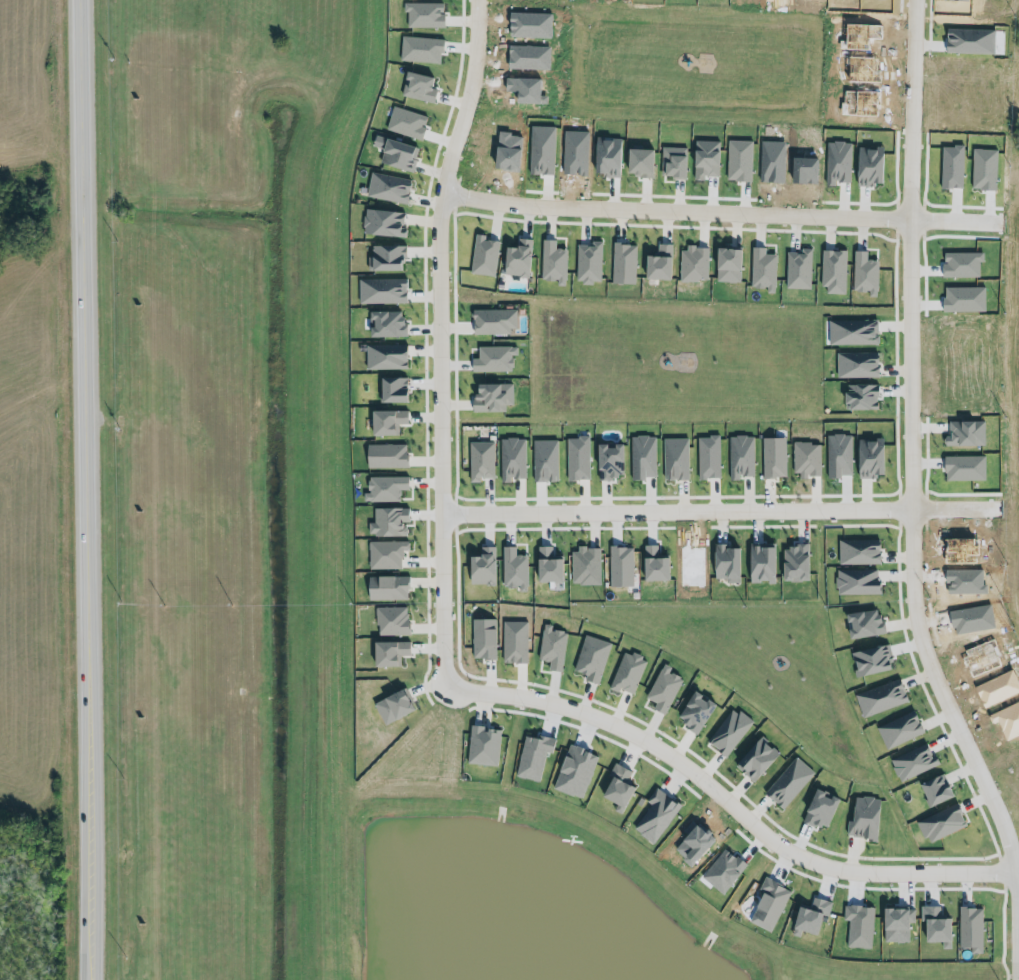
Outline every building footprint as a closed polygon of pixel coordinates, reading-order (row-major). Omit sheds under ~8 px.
[(412,173),(418,148),(384,141),(378,165),(412,173)] [(408,204),(411,179),(369,175),(367,199),(408,204)] [(405,238),(406,230),(403,230),(404,213),(363,211),(362,236),(405,238)] [(499,242),(484,240),(485,237),(475,235),(469,274),(494,278),(499,242)] [(530,240),(517,240),(516,249),(504,249),(503,277),(528,278),(530,240)] [(542,282),(557,282),(557,285),(566,285),(566,250),(555,250),(555,241),(541,241),(542,282)] [(577,246),(576,284),(601,284),(602,242),(591,242),(591,246),(577,246)] [(680,248),(686,248),(686,242),(697,242),(697,245),(708,245),(708,280),(698,280),(698,283),(679,283),(680,248)] [(611,285),(635,286),(636,245),(613,245),(611,285)] [(669,245),(657,245),(657,255),(644,255),(644,281),(669,281),(669,245)] [(367,257),(367,272),(405,272),(405,247),(372,247),(371,257),(367,257)] [(776,256),(765,256),(765,248),(751,248),(750,289),(766,289),(766,295),(775,295),(776,256)] [(739,250),(715,249),(714,283),(738,284),(739,250)] [(786,254),(785,289),(810,290),(811,250),(800,249),(800,254),(786,254)] [(845,295),(846,252),(822,252),(821,295),(845,295)] [(853,293),(868,293),(868,298),(877,298),(878,261),(866,261),(866,253),(853,252),(853,293)] [(359,305),(407,304),(407,279),(358,280),(359,305)] [(471,309),(516,307),(517,329),(511,329),(511,336),(472,337),(471,309)] [(368,338),(407,338),(407,324),(401,324),(401,313),(368,313),(368,338)] [(827,321),(828,346),(877,344),(877,320),(827,321)] [(406,345),(365,346),(366,371),(407,370),(406,345)] [(470,359),(471,372),(512,372),(511,356),(517,356),(517,346),(477,347),(477,359),(470,359)] [(836,353),(837,378),(878,377),(878,352),(836,353)] [(406,377),(378,378),(378,403),(407,402),(406,377)] [(512,385),(473,383),(472,412),(505,413),(505,405),(512,405),(512,385)] [(369,411),(370,436),(397,435),(397,425),(407,425),(407,411),(369,411)] [(728,436),(735,436),(735,433),(747,433),(747,436),(754,436),(755,476),(745,476),(745,481),(729,481),(728,436)] [(697,437),(697,479),(720,479),(719,437),(697,437)] [(524,438),(500,439),(500,483),(510,483),(510,479),(525,478),(524,438)] [(567,480),(588,480),(588,438),(566,438),(567,480)] [(785,438),(762,438),(762,478),(785,478),(785,438)] [(688,480),(687,439),(662,439),(663,480),(688,480)] [(883,477),(882,440),(855,440),(857,478),(883,477)] [(493,478),(493,443),(468,443),(468,483),(479,483),(479,478),(493,478)] [(596,479),(621,479),(620,443),(595,444),(596,479)] [(792,476),(820,477),(820,444),(792,443),(792,476)] [(365,446),(366,469),(407,468),(406,444),(365,446)] [(407,476),(408,490),(399,490),(399,495),(398,496),(398,501),(362,501),(362,493),(368,493),(368,491),(366,491),(366,480),(368,480),(368,477),(407,476)] [(405,536),(405,523),(408,522),(408,507),(373,509),(373,523),(367,523),(368,537),(405,536)] [(368,542),(390,542),(390,540),(393,540),(393,541),(407,541),(407,550),(400,551),(400,569),(368,570),(368,566),(368,562),(369,562),(368,542)] [(879,565),(880,540),(839,540),(838,564),(879,565)] [(808,581),(807,543),(792,544),(792,548),(781,549),(782,582),(808,581)] [(643,581),(666,581),(665,558),(657,558),(657,545),(642,546),(643,581)] [(737,548),(724,549),(724,545),(713,545),(713,579),(726,579),(726,584),(738,583),(737,548)] [(560,559),(551,559),(551,546),(536,547),(536,583),(560,582),(560,559)] [(748,583),(773,583),(772,546),(748,547),(748,583)] [(467,585),(466,556),(477,556),(477,554),(479,554),(479,547),(494,547),(495,584),(491,584),(491,586),(484,586),(484,585),(467,585)] [(515,547),(502,547),(502,587),(519,587),(519,592),(527,592),(527,556),(515,556),(515,547)] [(633,587),(632,547),(608,548),(609,587),(633,587)] [(571,549),(572,585),(600,585),(599,549),(571,549)] [(878,570),(836,571),(837,595),(879,595),(878,570)] [(367,578),(376,578),(376,576),(391,576),(391,577),(409,577),(409,590),(407,590),(407,600),(367,601),(367,578)] [(374,607),(383,607),(383,606),(386,606),(386,608),(391,607),(391,606),(394,606),(394,607),(405,607),(405,613),(406,613),(407,622),(408,622),(409,635),(377,636),(377,626),(375,626),(374,607)] [(845,614),(848,639),(883,634),(879,609),(845,614)] [(471,619),(494,619),(495,660),(480,660),(480,659),(471,659),(471,619)] [(503,664),(529,664),(528,620),(502,620),(503,664)] [(566,632),(551,631),(551,625),(543,624),(539,660),(549,661),(548,671),(562,672),(566,632)] [(599,685),(609,642),(582,636),(574,673),(585,675),(584,682),(599,685)] [(371,642),(409,641),(409,655),(399,655),(399,666),(371,667),(371,642)] [(623,651),(609,688),(633,697),(647,660),(623,651)] [(670,668),(661,664),(647,700),(654,703),(652,710),(666,716),(681,679),(668,674),(670,668)] [(854,696),(863,719),(908,702),(899,679),(854,696)] [(373,701),(406,685),(418,710),(386,726),(373,701)] [(697,733),(713,705),(699,697),(700,695),(692,691),(675,721),(697,733)] [(727,758),(751,721),(730,707),(707,745),(727,758)] [(884,749),(923,735),(914,712),(876,726),(884,749)] [(499,729),(469,727),(467,764),(497,766),(499,729)] [(537,782),(545,752),(551,754),(554,740),(538,736),(537,739),(524,736),(514,776),(537,782)] [(760,737),(733,764),(751,782),(778,754),(760,737)] [(937,767),(928,744),(889,759),(898,781),(937,767)] [(581,799),(597,756),(568,745),(552,789),(581,799)] [(814,774),(796,758),(762,793),(780,810),(814,774)] [(598,799),(623,810),(633,786),(625,783),(630,772),(613,764),(598,799)] [(928,808),(953,798),(943,774),(918,784),(928,808)] [(653,844),(679,806),(657,791),(631,829),(653,844)] [(849,838),(876,839),(877,798),(850,797),(849,838)] [(966,829),(958,806),(917,820),(925,843),(966,829)] [(761,891),(748,923),(771,933),(789,890),(763,879),(758,890),(761,891)] [(982,954),(982,908),(958,908),(959,948),(970,948),(970,954),(982,954)]
